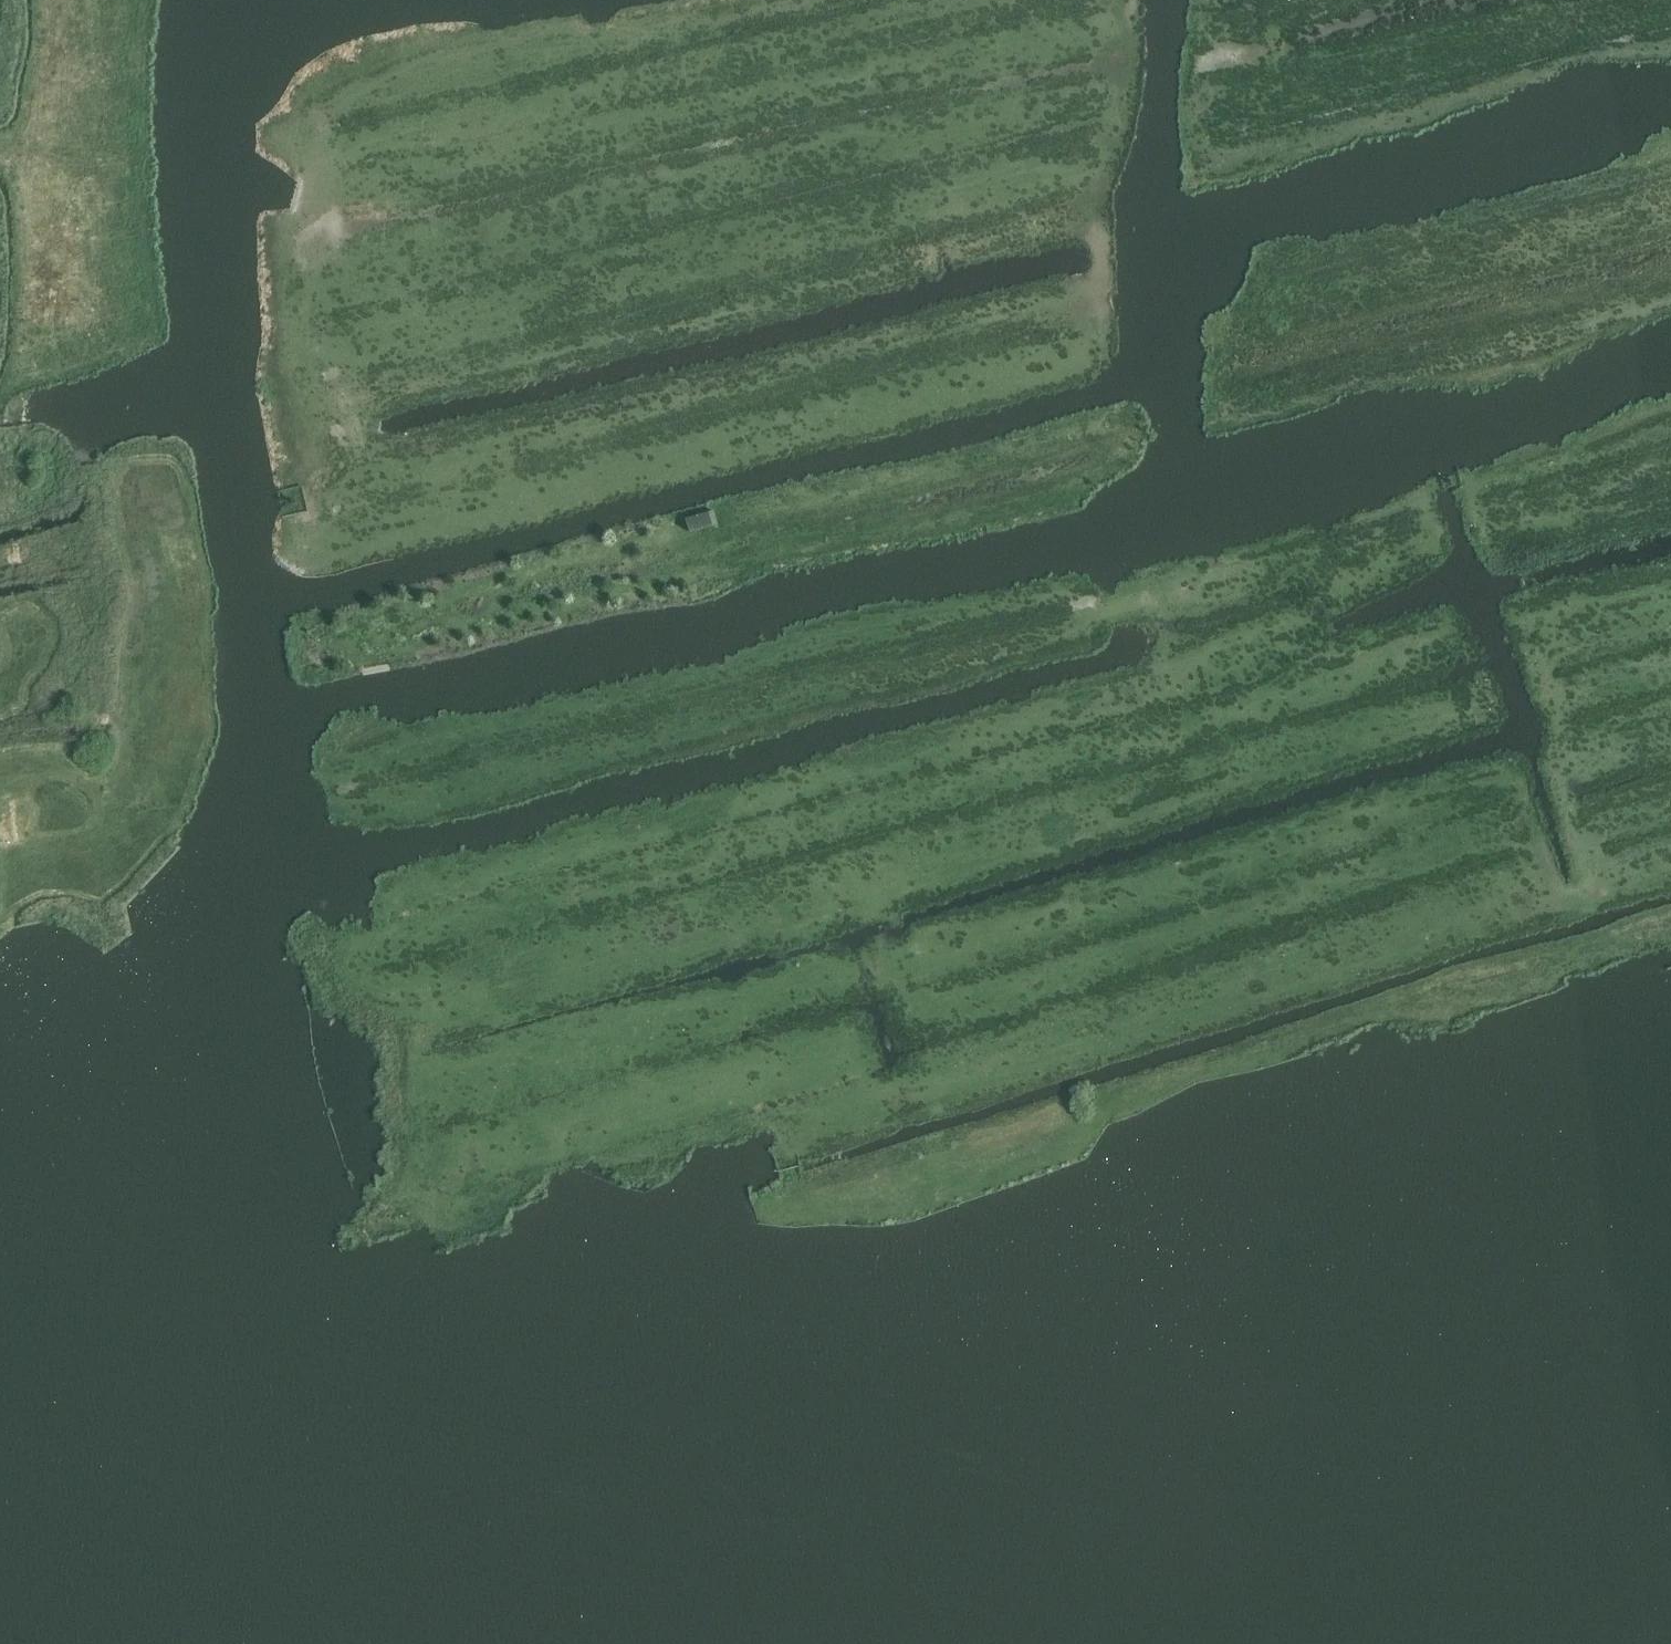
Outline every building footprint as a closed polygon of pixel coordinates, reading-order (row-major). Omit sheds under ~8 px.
[(717,522),(714,509),(685,517),(689,530),(717,522)]
